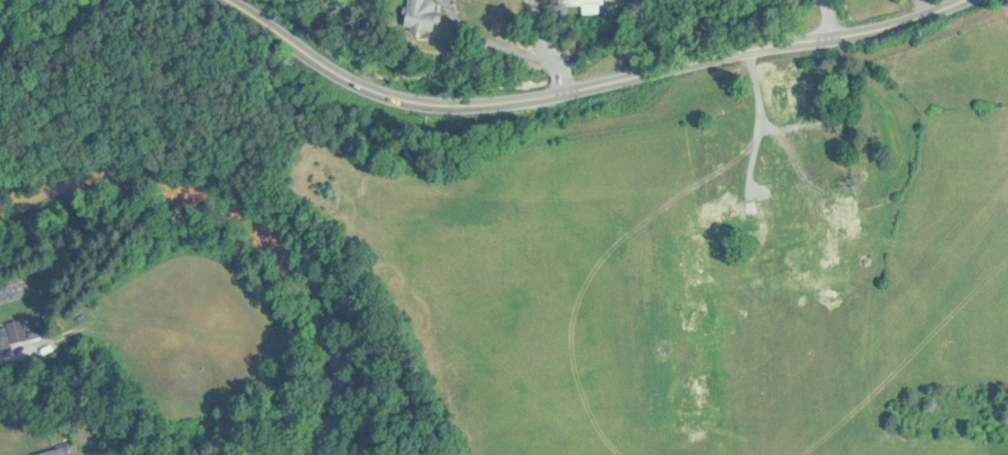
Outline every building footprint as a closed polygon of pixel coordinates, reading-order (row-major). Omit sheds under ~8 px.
[(439,32),(443,0),(412,0),(408,27),(439,32)] [(573,4),(587,4),(587,12),(607,12),(607,0),(573,0),(573,4)] [(805,109),(804,82),(778,82),(778,109),(805,109)] [(30,343),(25,319),(0,325),(0,350),(30,343)] [(74,443),(77,454),(38,454),(37,452),(74,443)]
